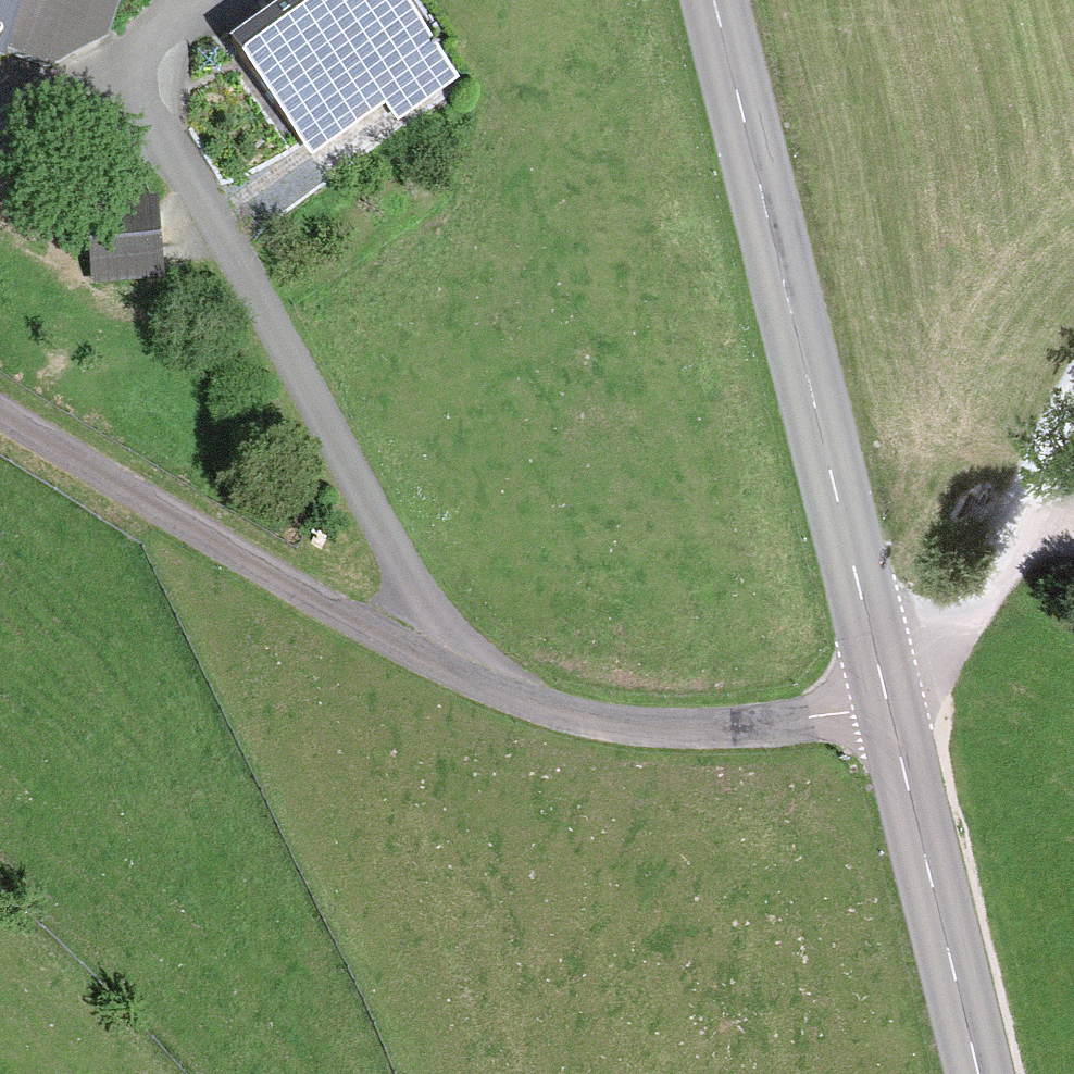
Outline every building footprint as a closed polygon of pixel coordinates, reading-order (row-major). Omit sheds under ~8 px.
[(60,48),(113,22),(121,0),(0,0),(0,27),(60,48)] [(311,157),(388,101),(401,119),(455,80),(397,0),(303,0),(234,50),(311,157)] [(149,204),(95,210),(101,268),(155,262),(149,204)]
